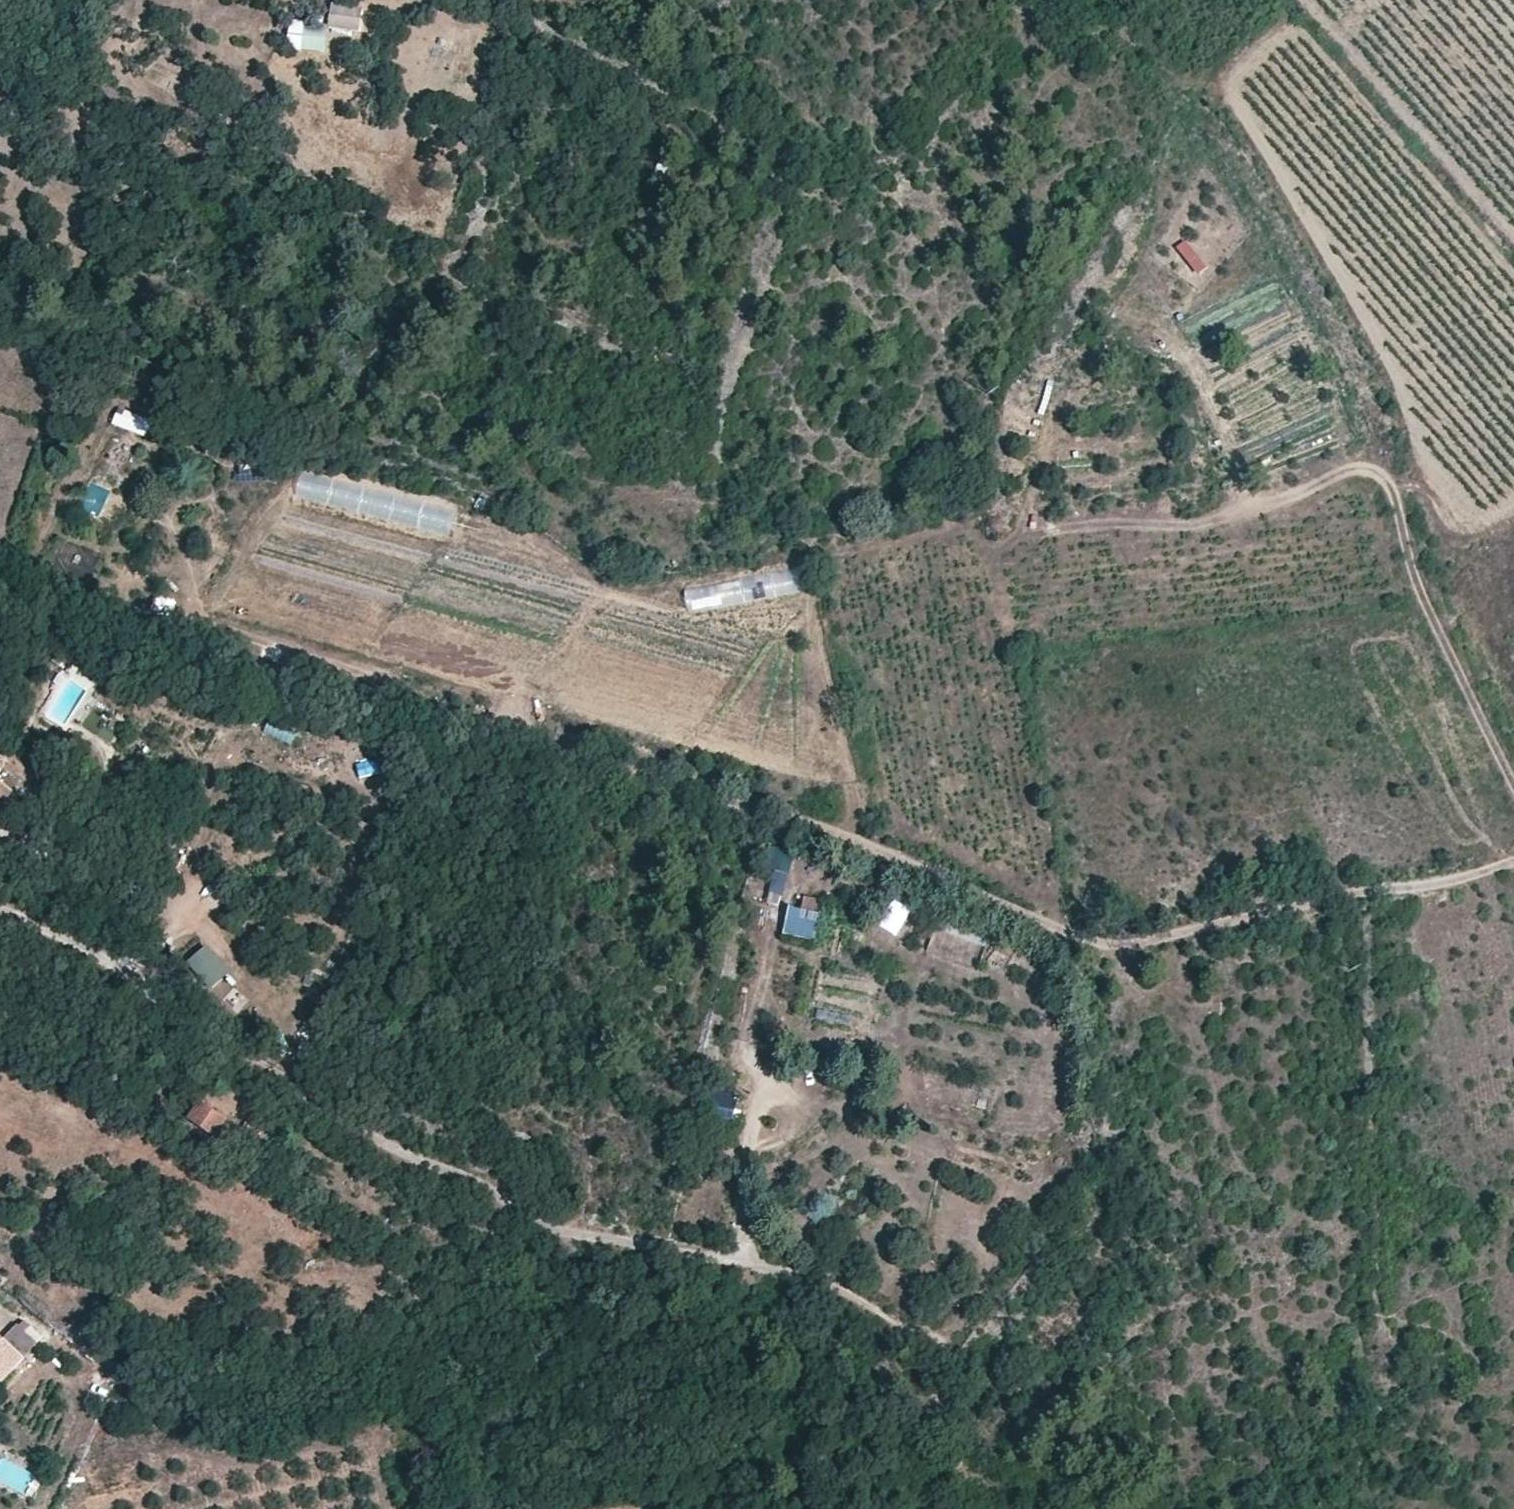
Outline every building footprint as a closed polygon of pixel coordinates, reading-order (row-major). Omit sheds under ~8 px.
[(359,32),(362,8),(331,4),(328,29),(359,32)] [(288,21),(286,50),(324,53),(327,25),(288,21)] [(146,437),(152,421),(122,409),(115,424),(146,437)] [(0,782),(0,807),(1,808),(13,791),(0,782)] [(789,876),(796,850),(781,846),(774,873),(789,876)] [(819,916),(823,901),(804,896),(800,911),(819,916)] [(935,928),(929,951),(979,964),(985,941),(935,928)] [(186,961),(209,989),(228,974),(206,946),(186,961)] [(227,1119),(194,1097),(182,1114),(215,1136),(227,1119)] [(0,1339),(0,1381),(2,1383),(40,1346),(17,1323),(2,1337),(0,1339)]
